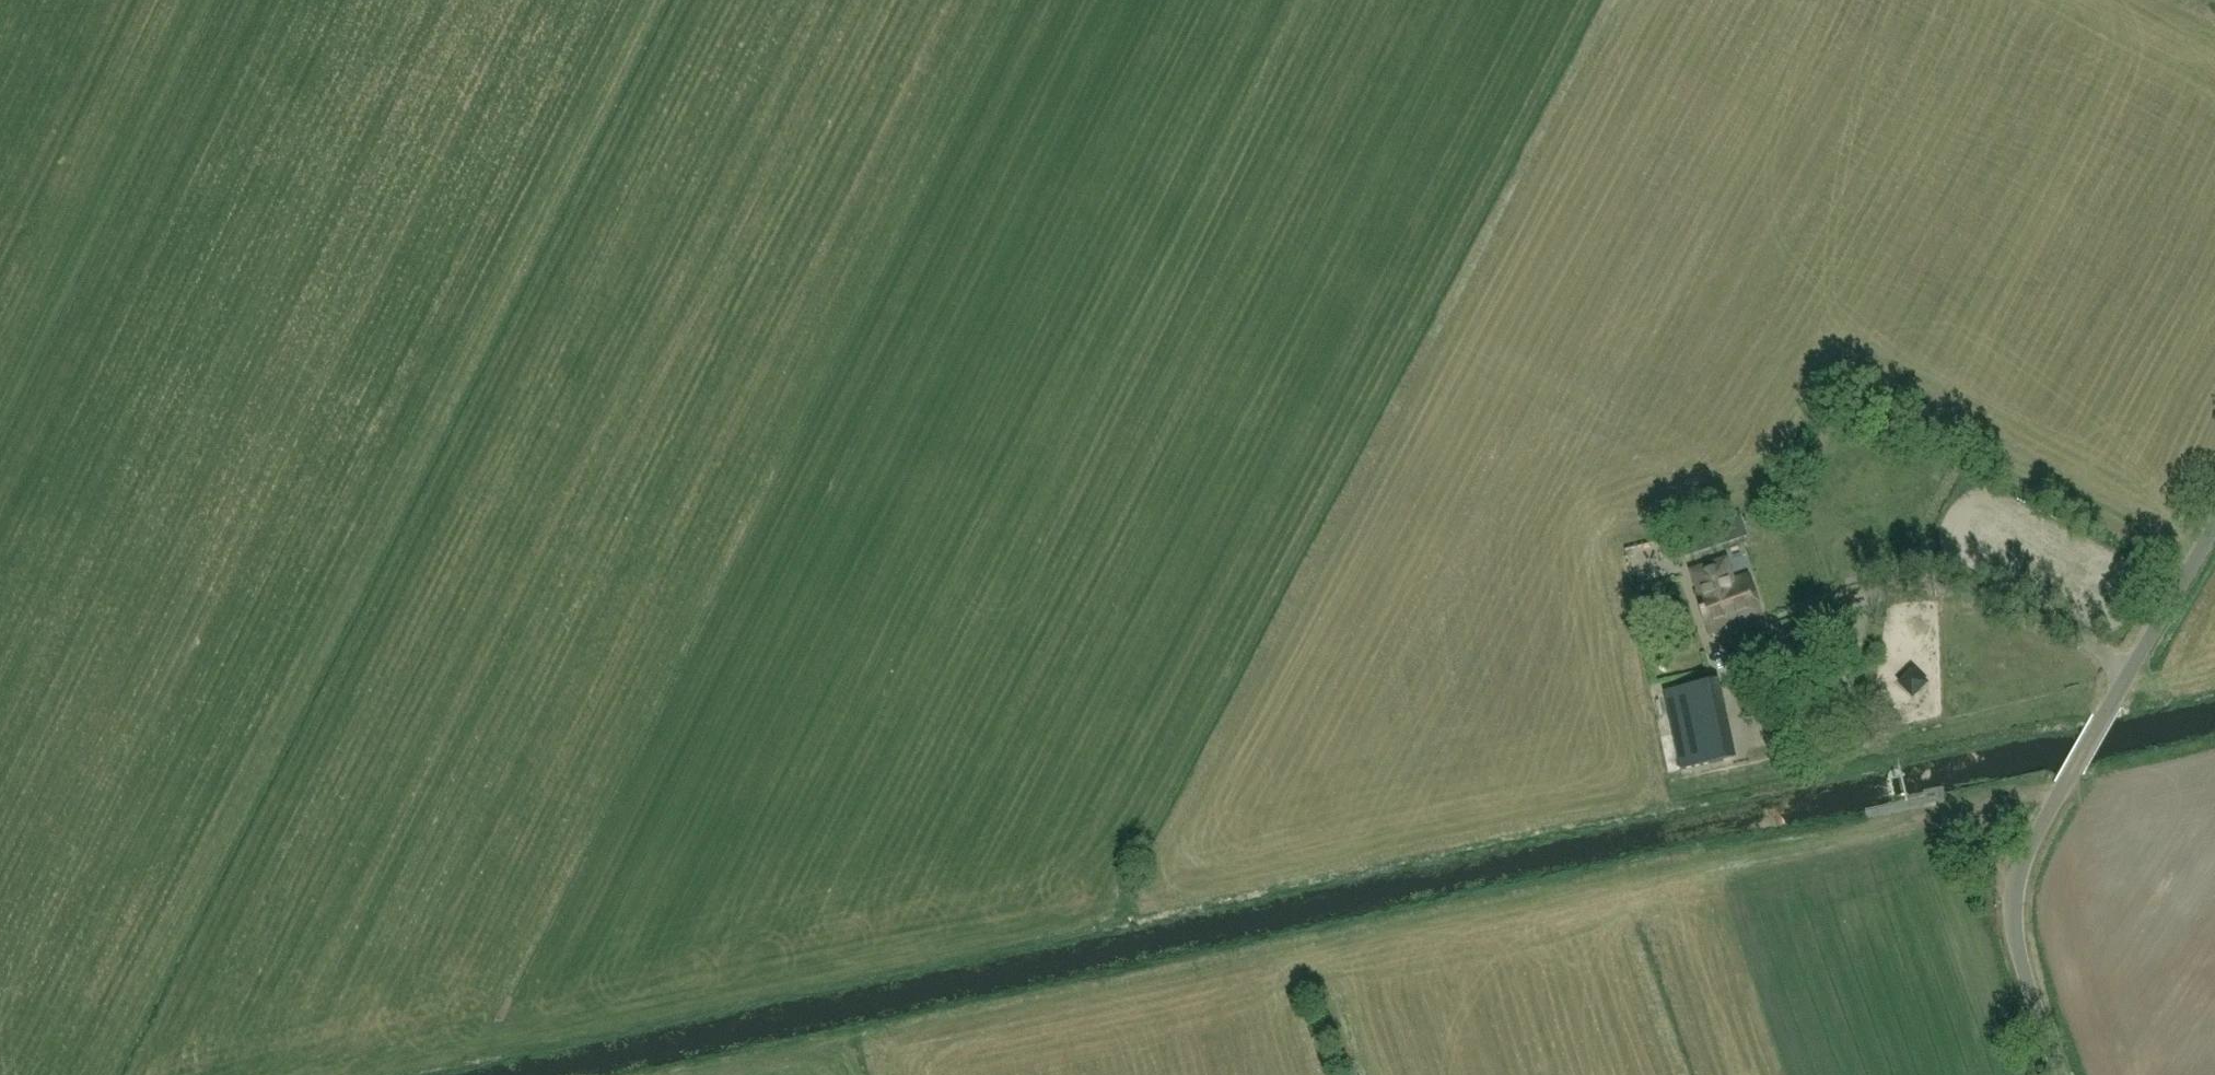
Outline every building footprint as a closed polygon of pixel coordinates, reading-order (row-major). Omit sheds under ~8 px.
[(1764,547),(1750,552),(1754,565),(1768,560),(1764,547)] [(1703,590),(1695,592),(1707,635),(1762,619),(1750,576),(1735,581),(1728,559),(1696,568),(1703,590)] [(1901,677),(1921,677),(1922,645),(1902,645),(1901,677)] [(1724,760),(1707,683),(1665,692),(1682,770),(1724,760)]
